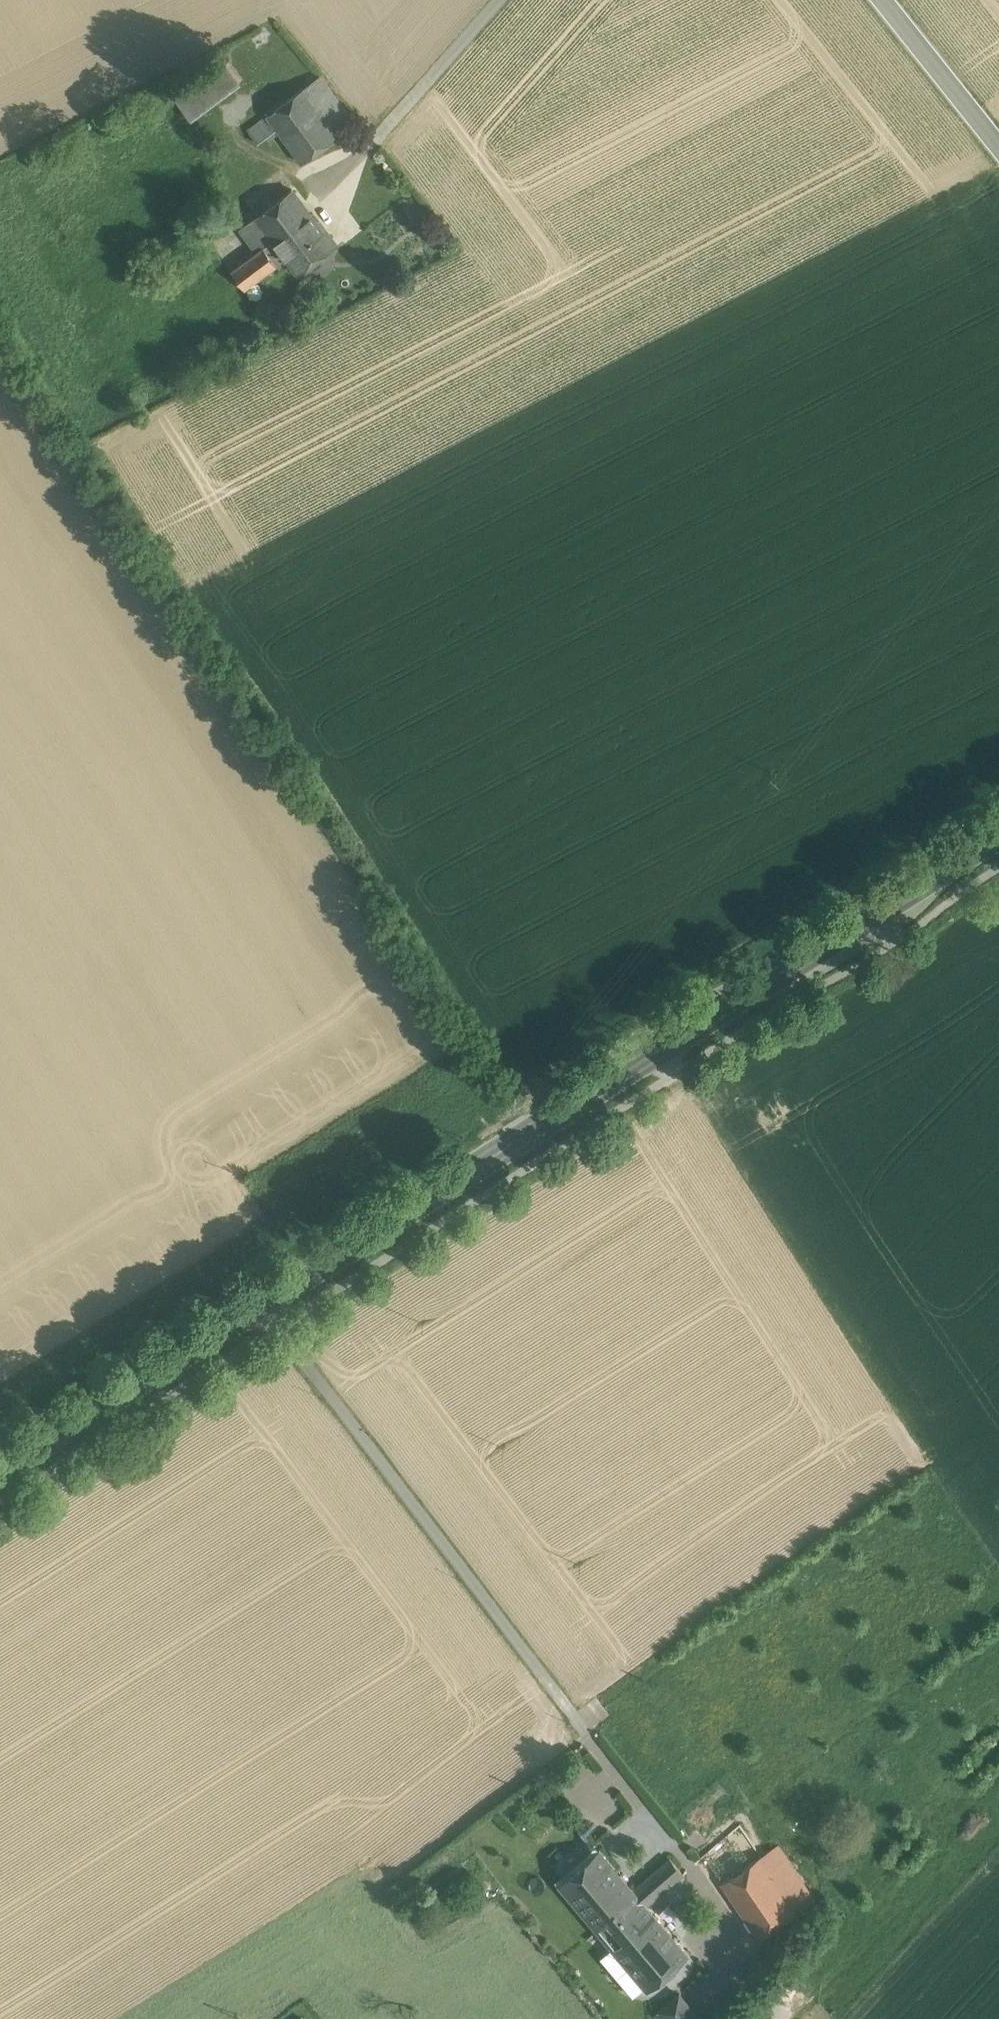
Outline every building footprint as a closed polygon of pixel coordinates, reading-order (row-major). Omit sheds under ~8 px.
[(220,54),(171,92),(190,118),(240,81),(220,54)] [(319,75),(266,115),(279,132),(302,162),(355,123),(319,75)] [(266,115),(247,129),(257,143),(266,136),(269,139),(279,132),(266,115)] [(292,189),(256,217),(273,240),(286,258),(298,273),(337,245),(324,228),(322,230),(292,189)] [(256,217),(240,228),(257,252),(273,240),(256,217)] [(257,252),(232,271),(245,289),(286,258),(273,240),(257,252)] [(633,1893),(595,1850),(555,1885),(593,1928),(633,1893)] [(816,1906),(778,1850),(761,1862),(799,1917),(816,1906)] [(669,1862),(633,1893),(647,1910),(683,1878),(669,1862)] [(761,1862),(721,1889),(759,1944),(799,1917),(761,1862)] [(647,1910),(633,1893),(593,1928),(611,1949),(646,1989),(648,1992),(688,1957),(647,1910)] [(635,1998),(646,1989),(611,1949),(601,1958),(635,1998)] [(682,1999),(659,2018),(700,2018),(682,1999)]
